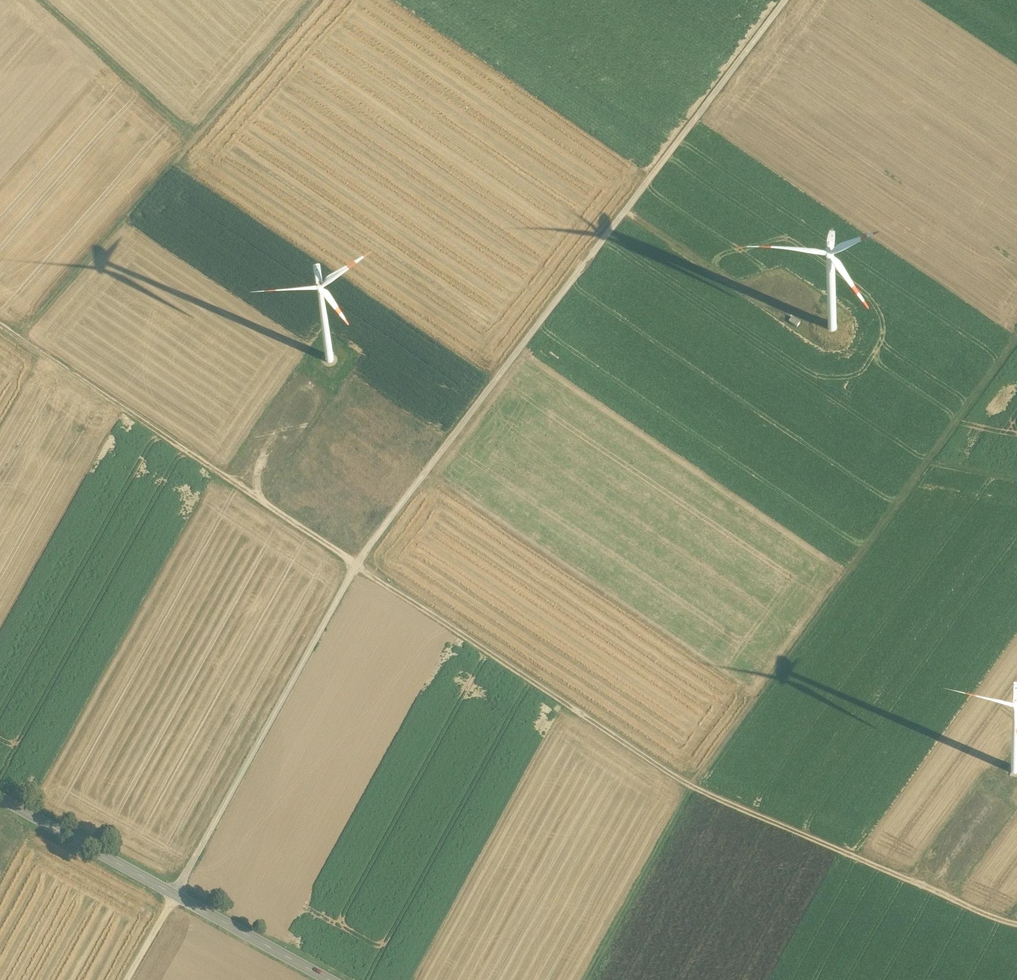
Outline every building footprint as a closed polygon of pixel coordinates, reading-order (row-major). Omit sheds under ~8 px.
[(793,317),(790,322),(799,328),(802,323),(793,317)]
